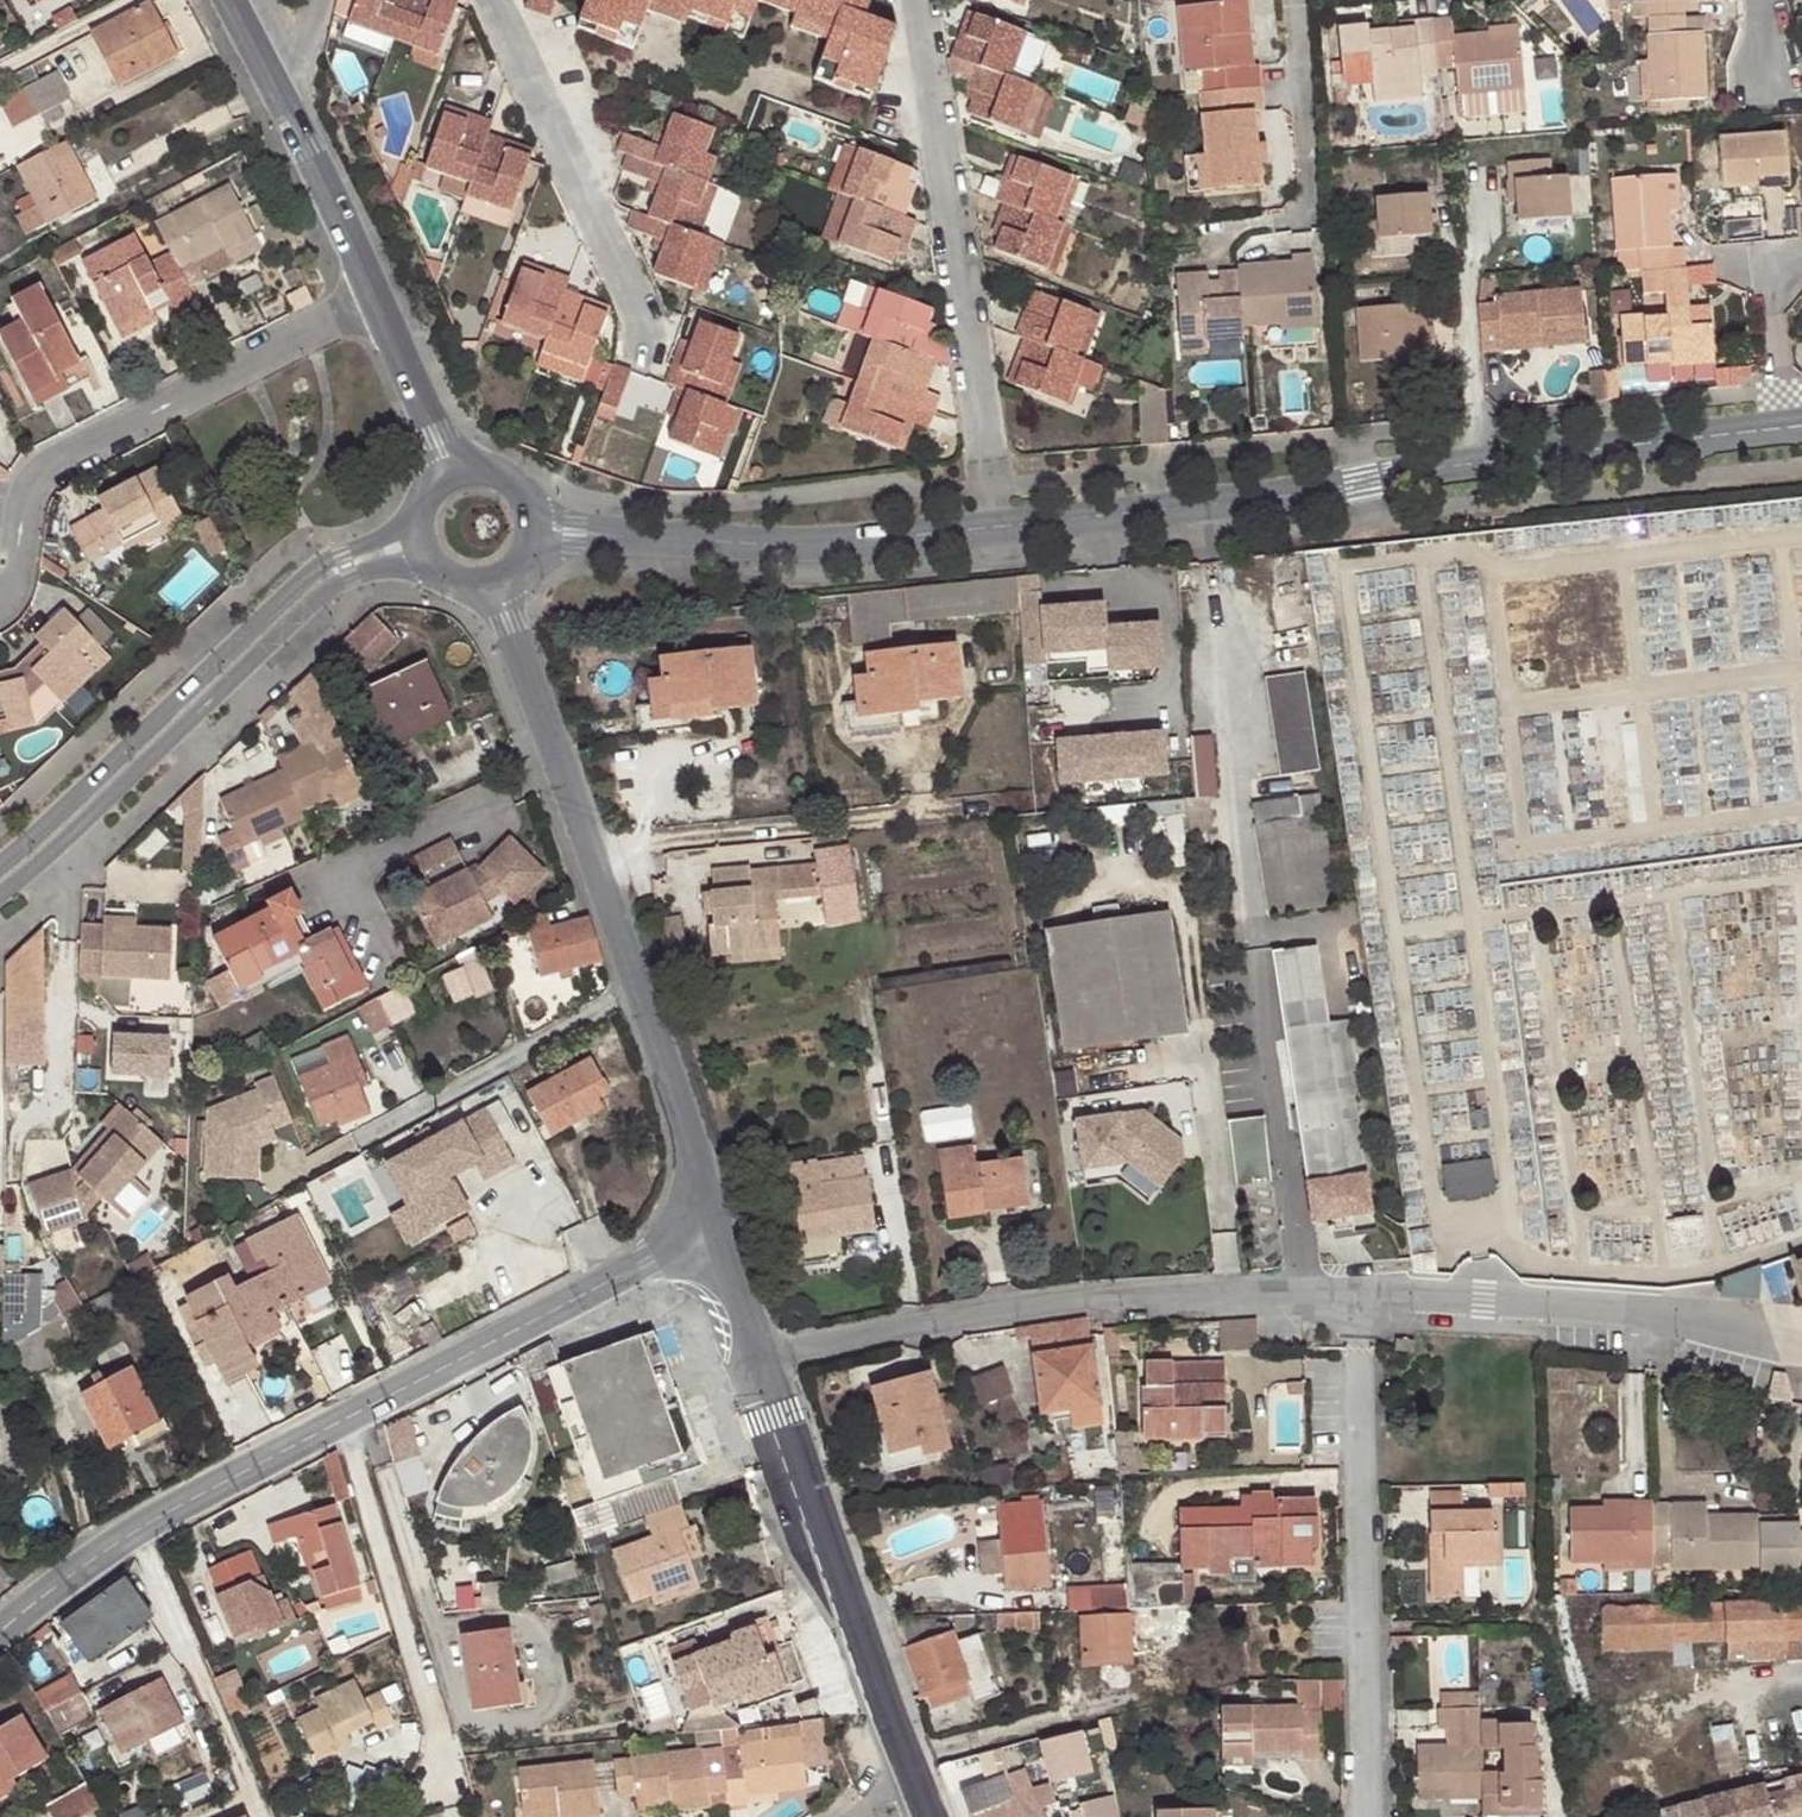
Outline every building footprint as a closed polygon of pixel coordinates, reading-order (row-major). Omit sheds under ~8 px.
[(349,21),(392,37),(405,0),(357,0),(349,21)] [(392,37),(413,44),(438,53),(457,0),(405,0),(392,37)] [(523,5),(548,15),(554,0),(525,0),(523,5)] [(577,24),(632,46),(646,10),(684,24),(688,13),(692,0),(587,0),(577,24)] [(688,13),(743,35),(756,0),(692,0),(688,13)] [(798,0),(762,0),(793,12),(798,0)] [(793,12),(789,26),(828,40),(814,75),(869,97),(895,26),(863,15),(869,0),(798,0),(793,12)] [(1193,90),(1251,87),(1250,65),(1241,66),(1227,68),(1225,42),(1239,41),(1235,0),(1207,0),(1207,2),(1169,4),(1174,71),(1192,70),(1193,90)] [(1649,57),(1651,98),(1658,98),(1659,107),(1685,106),(1684,97),(1707,96),(1701,29),(1686,30),(1684,0),(1646,0),(1649,57)] [(175,53),(148,2),(140,6),(91,32),(119,83),(175,53)] [(968,9),(960,31),(968,34),(976,12),(968,9)] [(1455,11),(1438,12),(1443,62),(1460,61),(1464,114),(1532,107),(1525,34),(1496,38),(1494,25),(1457,30),(1455,11)] [(951,54),(1010,76),(1027,31),(976,12),(968,34),(960,31),(951,54)] [(1430,71),(1444,69),(1443,62),(1438,12),(1405,16),(1405,22),(1389,25),(1375,27),(1374,20),(1344,22),(1350,79),(1379,76),(1381,84),(1431,78),(1430,71)] [(1496,38),(1525,34),(1524,15),(1493,18),(1494,25),(1496,38)] [(1375,27),(1389,25),(1388,18),(1374,20),(1375,27)] [(392,37),(349,21),(345,35),(389,51),(392,37)] [(1010,76),(1017,79),(1035,34),(1027,31),(1010,76)] [(1241,66),(1239,41),(1225,42),(1227,68),(1241,66)] [(433,66),(438,53),(413,44),(409,58),(433,66)] [(1010,76),(951,54),(954,75),(970,81),(968,86),(977,89),(969,108),(1017,126),(1033,85),(1017,79),(1010,76)] [(1651,98),(1649,57),(1636,59),(1638,99),(1651,98)] [(19,71),(15,73),(42,126),(65,115),(59,103),(69,96),(55,69),(41,77),(33,63),(19,71)] [(1432,90),(1431,78),(1381,84),(1381,95),(1432,90)] [(1033,85),(1017,126),(1026,132),(1044,89),(1033,85)] [(1251,87),(1193,90),(1196,152),(1199,190),(1247,187),(1246,168),(1245,148),(1243,111),(1252,110),(1251,87)] [(469,179),(488,130),(492,119),(468,111),(465,119),(444,112),(426,164),(469,179)] [(625,131),(618,148),(628,152),(695,177),(704,152),(714,127),(674,112),(666,133),(662,145),(651,141),(625,131)] [(1725,184),(1759,181),(1759,172),(1792,169),(1788,129),(1721,133),(1725,184)] [(469,179),(465,191),(510,208),(531,155),(506,145),(509,138),(488,130),(469,179)] [(662,145),(666,133),(656,130),(651,141),(662,145)] [(94,198),(64,141),(22,164),(51,221),(94,198)] [(825,186),(839,193),(855,149),(841,142),(825,186)] [(1255,147),(1245,148),(1246,168),(1257,167),(1255,147)] [(855,149),(839,193),(853,197),(904,216),(913,192),(903,188),(910,169),(855,149)] [(695,177),(628,152),(622,168),(649,179),(661,183),(657,195),(649,216),(688,230),(707,181),(695,177)] [(715,156),(704,152),(695,177),(707,181),(715,156)] [(1199,190),(1196,152),(1174,153),(1177,192),(1199,190)] [(1519,174),(1518,192),(1520,217),(1574,214),(1571,170),(1555,172),(1555,153),(1511,156),(1513,174),(1519,174)] [(996,197),(1006,202),(1053,220),(1071,176),(1019,156),(1011,179),(1004,176),(996,197)] [(401,162),(396,176),(406,180),(412,166),(401,162)] [(1759,172),(1759,181),(1760,183),(1792,179),(1792,169),(1759,172)] [(1666,172),(1668,210),(1679,211),(1676,170),(1666,172)] [(1614,174),(1620,270),(1640,269),(1681,266),(1680,245),(1670,247),(1668,210),(1666,172),(1614,174)] [(1079,179),(1071,176),(1053,220),(1061,223),(1079,179)] [(661,183),(649,179),(645,190),(657,195),(661,183)] [(688,230),(698,233),(715,185),(707,181),(688,230)] [(229,185),(158,222),(169,244),(180,267),(196,259),(225,244),(228,249),(255,235),(229,185)] [(1382,210),(1384,233),(1434,229),(1431,187),(1380,190),(1382,210)] [(510,208),(465,191),(459,207),(504,225),(510,208)] [(904,216),(853,197),(837,240),(892,260),(899,240),(908,243),(916,220),(904,216)] [(997,247),(1046,266),(1063,223),(1061,223),(1053,220),(1006,202),(998,222),(1006,225),(997,247)] [(1373,234),(1384,233),(1382,210),(1371,211),(1373,234)] [(649,216),(635,211),(629,228),(657,237),(667,241),(662,252),(655,274),(694,288),(712,238),(698,233),(688,230),(649,216)] [(1063,223),(1046,266),(1054,269),(1070,225),(1063,223)] [(1430,250),(1429,234),(1377,237),(1378,253),(1430,250)] [(175,308),(196,299),(180,267),(169,244),(147,256),(135,235),(83,262),(116,328),(154,309),(171,299),(175,308)] [(667,241),(657,237),(653,250),(662,252),(667,241)] [(712,238),(694,288),(703,291),(721,242),(712,238)] [(225,244),(196,259),(205,277),(234,262),(228,249),(225,244)] [(1296,260),(1241,263),(1241,268),(1246,323),(1281,322),(1281,325),(1321,324),(1315,253),(1296,253),(1296,260)] [(523,260),(521,267),(543,275),(546,267),(523,260)] [(1686,288),(1684,265),(1681,266),(1640,269),(1640,277),(1641,292),(1662,291),(1686,288)] [(543,275),(521,267),(502,320),(546,336),(563,288),(568,275),(546,267),(543,275)] [(1176,272),(1180,336),(1205,334),(1206,339),(1209,339),(1246,337),(1246,323),(1241,268),(1221,269),(1222,278),(1222,286),(1211,287),(1210,279),(1210,270),(1176,272)] [(1640,269),(1620,270),(1620,271),(1620,279),(1640,277),(1640,269)] [(1222,278),(1210,279),(1211,287),(1222,286),(1222,278)] [(1485,346),(1505,344),(1504,331),(1542,328),(1542,341),(1589,337),(1583,281),(1499,287),(1500,296),(1480,298),(1485,346)] [(44,400),(40,391),(64,378),(62,371),(80,363),(41,286),(14,300),(25,321),(0,333),(37,404),(44,400)] [(1609,290),(1613,313),(1635,309),(1632,286),(1609,290)] [(586,296),(563,288),(546,336),(541,350),(587,366),(607,313),(583,305),(586,296)] [(870,312),(862,332),(874,337),(924,355),(932,332),(925,330),(933,309),(880,288),(870,312)] [(1686,305),(1686,288),(1662,291),(1663,307),(1686,305)] [(1024,335),(1075,354),(1092,309),(1041,290),(1032,313),(1024,310),(1016,332),(1024,335)] [(1437,349),(1436,331),(1428,331),(1427,318),(1425,296),(1358,301),(1361,353),(1437,349)] [(1621,364),(1667,360),(1667,353),(1711,350),(1708,324),(1688,325),(1686,305),(1663,307),(1664,318),(1618,321),(1621,364)] [(862,332),(870,312),(858,307),(850,327),(862,332)] [(159,318),(154,309),(116,328),(121,338),(159,318)] [(1075,354),(1083,357),(1099,313),(1092,309),(1075,354)] [(1428,331),(1436,331),(1435,317),(1427,318),(1428,331)] [(677,386),(715,400),(730,359),(739,335),(701,321),(692,344),(684,367),(672,363),(666,381),(677,386)] [(1504,331),(1505,344),(1542,341),(1542,328),(1504,331)] [(935,359),(947,363),(944,336),(932,332),(924,355),(928,356),(935,359)] [(1205,334),(1180,336),(1181,354),(1209,353),(1209,339),(1206,339),(1205,334)] [(1075,354),(1024,335),(1016,357),(1023,360),(1014,384),(1065,402),(1073,379),(1091,386),(1099,362),(1083,357),(1075,354)] [(874,337),(858,381),(920,403),(927,382),(920,379),(928,356),(924,355),(874,337)] [(681,340),(672,363),(684,367),(692,344),(681,340)] [(587,366),(541,350),(537,361),(582,378),(587,366)] [(1667,353),(1667,360),(1667,363),(1712,360),(1711,350),(1667,353)] [(927,382),(935,359),(928,356),(920,379),(927,382)] [(715,400),(725,403),(740,363),(730,359),(715,400)] [(613,365),(600,400),(616,407),(631,371),(613,365)] [(1623,387),(1674,387),(1674,365),(1624,365),(1623,387)] [(40,391),(44,400),(69,387),(64,378),(40,391)] [(1140,441),(1169,439),(1165,390),(1137,379),(1140,441)] [(920,403),(858,381),(850,403),(841,427),(895,446),(903,423),(911,426),(915,421),(929,427),(935,409),(920,403)] [(715,400),(677,386),(668,411),(679,416),(670,439),(707,452),(725,403),(715,400)] [(828,422),(841,427),(850,403),(838,398),(828,422)] [(725,403),(707,452),(719,456),(737,407),(725,403)] [(902,450),(911,426),(903,423),(895,446),(902,450)] [(91,561),(125,544),(160,525),(165,533),(187,522),(158,470),(101,500),(107,511),(74,529),(91,561)] [(160,525),(125,544),(129,552),(165,533),(160,525)] [(1306,605),(1305,569),(1324,569),(1324,557),(1277,559),(1279,606),(1306,605)] [(1078,602),(1095,601),(1094,593),(1078,594),(1078,602)] [(1106,666),(1159,662),(1155,619),(1104,624),(1102,600),(1095,601),(1078,602),(1039,605),(1043,650),(1104,645),(1106,666)] [(78,618),(106,642),(117,629),(90,605),(78,618)] [(36,726),(31,699),(47,685),(65,703),(98,670),(80,652),(93,638),(66,610),(38,638),(44,644),(18,668),(0,672),(0,679),(10,731),(36,726)] [(369,621),(360,630),(365,628),(376,625),(371,620),(369,621)] [(365,628),(360,630),(327,661),(343,677),(386,636),(376,625),(365,628)] [(112,657),(93,638),(80,652),(98,670),(112,657)] [(842,700),(845,717),(899,711),(919,709),(917,698),(961,694),(955,638),(866,651),(869,674),(855,677),(858,698),(842,700)] [(638,705),(639,724),(693,716),(713,713),(713,708),(754,703),(746,645),(660,656),(662,676),(648,677),(650,704),(638,705)] [(1104,645),(1043,650),(1043,660),(1084,657),(1084,668),(1106,666),(1104,645)] [(428,660),(373,686),(397,738),(423,725),(419,715),(446,702),(428,660)] [(1264,679),(1281,774),(1319,768),(1304,672),(1264,679)] [(361,786),(308,680),(292,694),(305,720),(291,727),(299,743),(307,739),(311,746),(274,763),(280,776),(301,817),(329,802),(361,786)] [(31,699),(36,726),(65,703),(47,685),(31,699)] [(397,738),(373,686),(360,691),(386,752),(444,725),(442,717),(451,713),(446,702),(419,715),(423,725),(397,738)] [(899,711),(845,717),(847,729),(901,724),(899,711)] [(693,716),(639,724),(641,732),(694,725),(693,716)] [(1056,743),(1059,785),(1165,777),(1161,734),(1056,743)] [(1212,737),(1189,739),(1193,798),(1207,798),(1217,796),(1212,737)] [(276,835),(303,822),(301,817),(280,776),(218,807),(234,839),(217,847),(234,879),(249,872),(244,862),(240,853),(276,835)] [(361,786),(329,802),(334,812),(365,796),(361,786)] [(200,873),(202,794),(190,793),(184,865),(200,873)] [(1252,803),(1271,930),(1303,926),(1301,912),(1338,906),(1320,793),(1252,803)] [(1207,798),(1193,798),(1183,799),(1186,824),(1211,821),(1207,798)] [(1212,833),(1211,821),(1186,824),(1188,837),(1212,833)] [(423,894),(444,934),(472,921),(476,929),(504,914),(493,892),(509,884),(527,900),(558,867),(521,833),(490,866),(482,870),(479,866),(423,894)] [(427,851),(435,868),(472,850),(463,833),(427,851)] [(280,845),(276,835),(240,853),(244,862),(280,845)] [(825,923),(860,920),(850,846),(815,850),(817,862),(821,891),(825,923)] [(488,862),(479,866),(482,870),(490,866),(488,862)] [(821,891),(817,862),(776,867),(780,891),(773,892),(774,897),(821,891)] [(710,954),(729,952),(780,945),(774,897),(773,892),(780,891),(776,867),(751,869),(750,865),(706,869),(709,897),(701,898),(703,919),(711,917),(712,927),(707,928),(710,954)] [(268,909),(213,939),(241,993),(262,982),(259,975),(296,956),(325,1011),(361,993),(329,931),(314,939),(306,943),(294,921),(302,916),(289,892),(266,905),(268,909)] [(657,908),(661,951),(684,950),(681,905),(657,908)] [(601,961),(593,918),(551,927),(546,912),(509,930),(512,938),(530,934),(540,974),(601,961)] [(1045,930),(1065,1053),(1186,1036),(1167,912),(1045,930)] [(294,921),(306,943),(314,939),(302,916),(294,921)] [(102,919),(103,929),(136,929),(136,919),(102,919)] [(472,921),(444,934),(447,943),(476,929),(472,921)] [(329,931),(361,993),(369,989),(337,927),(329,931)] [(103,929),(80,929),(80,982),(104,982),(171,982),(170,929),(136,929),(103,929)] [(43,979),(42,932),(5,964),(5,998),(43,998),(43,979)] [(780,945),(729,952),(730,962),(781,957),(780,945)] [(1274,953),(1286,1030),(1326,1025),(1314,946),(1274,953)] [(475,998),(493,992),(479,951),(460,959),(463,968),(444,976),(454,1002),(474,996),(475,998)] [(80,982),(103,1006),(104,982),(80,982)] [(380,998),(394,1024),(417,1012),(404,985),(380,998)] [(43,998),(5,998),(5,1032),(43,1033),(43,998)] [(373,1035),(394,1024),(380,998),(359,1009),(373,1035)] [(1326,1025),(1286,1030),(1310,1183),(1306,1184),(1313,1222),(1331,1219),(1334,1237),(1357,1233),(1355,1216),(1371,1214),(1352,1097),(1359,1096),(1347,1021),(1326,1025)] [(108,1029),(107,1075),(165,1076),(166,1030),(108,1029)] [(43,1033),(5,1032),(5,1068),(43,1067),(43,1033)] [(323,1048),(330,1068),(301,1078),(318,1126),(338,1118),(369,1106),(363,1089),(357,1076),(365,1074),(351,1037),(323,1048)] [(527,1091),(545,1124),(565,1113),(571,1123),(602,1106),(598,1097),(592,1085),(603,1079),(591,1056),(527,1091)] [(365,1074),(357,1076),(363,1089),(370,1086),(365,1074)] [(295,1121),(277,1075),(258,1082),(260,1088),(210,1107),(205,1174),(247,1177),(249,1135),(274,1126),(275,1128),(295,1121)] [(609,1090),(603,1079),(592,1085),(598,1097),(609,1090)] [(100,1124),(108,1131),(125,1111),(117,1105),(100,1124)] [(978,1105),(927,1105),(927,1136),(978,1135),(978,1105)] [(372,1113),(369,1106),(338,1118),(341,1125),(372,1113)] [(483,1179),(512,1163),(482,1109),(384,1164),(407,1205),(393,1213),(410,1243),(466,1212),(446,1176),(472,1161),(483,1179)] [(76,1183),(86,1216),(101,1200),(110,1207),(165,1147),(125,1111),(108,1131),(115,1138),(76,1183)] [(1122,1115),(1076,1121),(1084,1170),(1129,1163),(1162,1189),(1185,1160),(1182,1142),(1145,1112),(1133,1126),(1124,1127),(1122,1115)] [(1145,1112),(1122,1115),(1124,1127),(1133,1126),(1145,1112)] [(565,1113),(545,1124),(550,1134),(571,1123),(565,1113)] [(1263,1124),(1225,1127),(1234,1186),(1269,1182),(1263,1124)] [(249,1135),(247,1177),(258,1178),(261,1144),(278,1137),(275,1128),(274,1126),(249,1135)] [(76,1183),(115,1138),(108,1131),(72,1171),(76,1183)] [(947,1218),(988,1213),(986,1203),(1027,1198),(1023,1167),(1000,1169),(999,1162),(974,1166),(972,1144),(936,1150),(947,1218)] [(1441,1164),(1447,1202),(1496,1196),(1490,1157),(1441,1164)] [(1022,1158),(999,1162),(1000,1169),(1023,1167),(1022,1158)] [(790,1166),(801,1242),(874,1232),(868,1181),(864,1182),(862,1159),(817,1164),(816,1162),(790,1166)] [(72,1171),(28,1185),(44,1234),(87,1221),(86,1216),(76,1183),(72,1171)] [(986,1203),(988,1213),(1029,1207),(1027,1198),(986,1203)] [(249,1241),(264,1275),(280,1307),(330,1282),(298,1219),(249,1241)] [(1407,1231),(1411,1254),(1434,1250),(1430,1227),(1407,1231)] [(1792,1264),(1801,1292),(1801,1260),(1792,1264)] [(1760,1295),(1751,1270),(1724,1280),(1723,1291),(1760,1295)] [(229,1276),(187,1298),(198,1320),(195,1321),(227,1383),(257,1368),(247,1346),(281,1329),(272,1311),(280,1307),(264,1275),(235,1289),(229,1276)] [(4,1280),(3,1351),(13,1345),(40,1330),(40,1276),(4,1276),(4,1280)] [(71,1337),(65,1317),(40,1330),(13,1345),(24,1376),(54,1367),(48,1345),(71,1337)] [(1089,1317),(1057,1322),(1068,1410),(1100,1405),(1089,1317)] [(1057,1322),(1017,1328),(1018,1340),(1031,1338),(1041,1414),(1068,1410),(1057,1322)] [(1122,1327),(1103,1328),(1106,1357),(1123,1354),(1122,1327)] [(552,1341),(521,1357),(539,1407),(561,1400),(596,1505),(574,1512),(584,1541),(647,1518),(681,1505),(673,1479),(704,1468),(656,1333),(560,1366),(552,1341)] [(1395,1339),(1395,1351),(1415,1351),(1414,1338),(1395,1339)] [(1139,1386),(1141,1434),(1226,1434),(1225,1361),(1144,1362),(1145,1387),(1139,1386)] [(981,1402),(1015,1392),(1007,1363),(973,1373),(981,1402)] [(132,1370),(113,1380),(119,1393),(139,1382),(132,1370)] [(922,1446),(925,1456),(951,1450),(930,1372),(870,1388),(880,1419),(888,1455),(922,1446)] [(119,1393),(113,1380),(84,1396),(113,1450),(137,1439),(162,1425),(139,1382),(119,1393)] [(1103,1423),(1100,1405),(1068,1410),(1071,1428),(1103,1423)] [(435,1503),(440,1506),(444,1508),(449,1509),(453,1510),(460,1512),(466,1512),(475,1510),(484,1510),(493,1506),(501,1502),(512,1494),(518,1488),(521,1481),(528,1471),(531,1461),(533,1450),(532,1438),(531,1428),(528,1421),(522,1410),(513,1414),(498,1422),(485,1432),(474,1442),(465,1453),(457,1463),(450,1475),(444,1486),(438,1497),(435,1503)] [(387,1421),(394,1455),(420,1450),(413,1416),(387,1421)] [(925,1463),(925,1456),(922,1446),(888,1455),(880,1419),(871,1422),(886,1473),(925,1463)] [(1121,1473),(1137,1473),(1131,1423),(1115,1426),(1121,1473)] [(162,1425),(137,1439),(142,1449),(167,1436),(162,1425)] [(1506,1494),(1522,1495),(1522,1484),(1505,1485),(1506,1494)] [(1184,1606),(1185,1606),(1182,1568),(1210,1567),(1209,1557),(1232,1556),(1232,1567),(1231,1583),(1257,1582),(1257,1567),(1310,1566),(1309,1547),(1316,1546),(1315,1500),(1270,1501),(1269,1493),(1252,1493),(1252,1506),(1241,1506),(1214,1507),(1214,1512),(1207,1513),(1207,1507),(1180,1508),(1181,1561),(1123,1562),(1124,1609),(1128,1609),(1178,1607),(1184,1606)] [(1241,1494),(1241,1506),(1252,1506),(1252,1493),(1241,1494)] [(1456,1597),(1456,1569),(1457,1560),(1497,1561),(1497,1531),(1492,1532),(1493,1514),(1464,1514),(1464,1493),(1429,1494),(1431,1596),(1456,1597)] [(999,1504),(1007,1591),(1050,1588),(1044,1500),(999,1504)] [(1630,1569),(1652,1569),(1652,1549),(1652,1505),(1652,1503),(1615,1502),(1614,1508),(1571,1510),(1572,1562),(1630,1561),(1630,1569)] [(681,1505),(647,1518),(654,1539),(614,1552),(631,1601),(698,1576),(694,1564),(681,1528),(693,1524),(686,1503),(681,1505)] [(1652,1505),(1652,1549),(1670,1548),(1670,1568),(1759,1569),(1758,1515),(1709,1516),(1671,1517),(1671,1505),(1652,1505)] [(1709,1505),(1671,1505),(1671,1517),(1709,1516),(1709,1505)] [(444,1508),(440,1506),(438,1516),(465,1521),(466,1512),(460,1512),(453,1510),(449,1509),(444,1508)] [(300,1539),(309,1567),(316,1565),(319,1578),(324,1597),(360,1588),(335,1507),(269,1529),(274,1546),(300,1539)] [(1758,1515),(1759,1569),(1765,1568),(1765,1573),(1801,1573),(1801,1524),(1781,1524),(1781,1516),(1764,1516),(1764,1515),(1758,1515)] [(1781,1516),(1781,1524),(1801,1524),(1801,1516),(1781,1516)] [(705,1560),(693,1524),(681,1528),(694,1564),(705,1560)] [(981,1538),(984,1569),(1000,1568),(997,1537),(981,1538)] [(238,1641),(251,1635),(265,1629),(269,1635),(296,1624),(285,1602),(274,1606),(251,1555),(208,1572),(238,1641)] [(1209,1557),(1210,1567),(1232,1567),(1232,1556),(1209,1557)] [(1457,1560),(1456,1569),(1496,1568),(1497,1561),(1457,1560)] [(316,1565),(309,1567),(312,1579),(319,1578),(316,1565)] [(698,1576),(631,1601),(632,1605),(652,1598),(655,1607),(703,1591),(698,1576)] [(125,1583),(66,1625),(91,1661),(107,1648),(109,1651),(136,1633),(133,1629),(152,1617),(125,1583)] [(1068,1588),(1069,1611),(1115,1609),(1115,1591),(1099,1592),(1099,1586),(1068,1588)] [(364,1602),(360,1588),(324,1597),(329,1613),(364,1602)] [(1725,1602),(1726,1640),(1788,1639),(1801,1639),(1801,1600),(1725,1602)] [(1725,1602),(1601,1604),(1602,1651),(1674,1649),(1674,1641),(1726,1640),(1725,1602)] [(1178,1607),(1128,1609),(1129,1615),(1081,1617),(1082,1646),(1067,1646),(1068,1669),(1083,1668),(1083,1681),(1133,1679),(1130,1636),(1179,1634),(1178,1607)] [(1033,1628),(1033,1612),(1015,1613),(1016,1628),(1033,1628)] [(974,1614),(953,1615),(954,1625),(973,1625),(974,1614)] [(921,1697),(929,1694),(968,1680),(972,1693),(974,1701),(997,1693),(979,1637),(957,1644),(949,1624),(897,1626),(921,1697)] [(700,1641),(674,1650),(695,1715),(753,1693),(756,1699),(787,1688),(775,1657),(770,1659),(758,1626),(731,1636),(735,1644),(705,1654),(700,1641)] [(265,1629),(251,1635),(255,1642),(269,1635),(265,1629)] [(509,1688),(517,1687),(510,1631),(466,1636),(474,1711),(511,1706),(509,1688)] [(1788,1639),(1726,1640),(1726,1661),(1788,1658),(1788,1639)] [(221,1674),(230,1707),(250,1701),(241,1669),(221,1674)] [(968,1680),(929,1694),(933,1706),(972,1693),(968,1680)] [(163,1681),(103,1711),(123,1751),(183,1722),(163,1681)] [(1325,1760),(1322,1681),(1297,1681),(1298,1706),(1221,1708),(1224,1759),(1254,1758),(1254,1756),(1307,1754),(1307,1760),(1325,1760)] [(322,1711),(299,1721),(317,1762),(341,1750),(337,1741),(374,1723),(380,1733),(397,1724),(383,1693),(366,1702),(357,1682),(317,1701),(322,1711)] [(519,1705),(517,1687),(509,1688),(511,1706),(519,1705)] [(1481,1720),(1481,1693),(1459,1694),(1459,1708),(1441,1708),(1434,1708),(1434,1729),(1444,1728),(1453,1728),(1455,1747),(1444,1747),(1415,1748),(1416,1801),(1480,1800),(1480,1774),(1480,1746),(1481,1720)] [(1459,1708),(1459,1694),(1440,1693),(1441,1708),(1459,1708)] [(82,1695),(46,1713),(59,1736),(94,1719),(82,1695)] [(1705,1721),(1718,1775),(1787,1759),(1776,1706),(1705,1721)] [(49,1759),(23,1718),(0,1730),(0,1787),(49,1759)] [(1480,1800),(1481,1816),(1504,1816),(1504,1809),(1542,1809),(1542,1779),(1537,1780),(1538,1745),(1535,1744),(1534,1723),(1499,1724),(1499,1720),(1481,1720),(1480,1746),(1503,1747),(1504,1774),(1480,1774),(1480,1800)] [(726,1749),(806,1741),(804,1722),(778,1724),(724,1730),(726,1749)] [(1453,1728),(1444,1728),(1444,1747),(1455,1747),(1453,1728)] [(1113,1781),(1105,1748),(1090,1750),(1085,1730),(1024,1748),(1029,1765),(961,1789),(971,1816),(1047,1816),(1037,1788),(1053,1783),(1056,1794),(1113,1781)] [(806,1741),(726,1749),(726,1752),(728,1771),(730,1796),(732,1811),(752,1808),(750,1796),(781,1792),(811,1788),(806,1741)] [(726,1752),(636,1759),(640,1796),(640,1803),(672,1800),(674,1810),(674,1812),(714,1809),(712,1798),(730,1796),(728,1771),(726,1752)] [(1254,1758),(1224,1759),(1224,1770),(1255,1768),(1254,1758)] [(640,1796),(636,1759),(617,1761),(621,1797),(640,1796)] [(526,1810),(560,1807),(562,1816),(587,1816),(602,1815),(595,1761),(521,1768),(526,1810)] [(1799,1792),(1796,1778),(1661,1809),(1662,1816),(1801,1816),(1801,1791),(1799,1792)] [(1056,1794),(1053,1783),(1037,1788),(1047,1816),(1063,1816),(1056,1794)] [(87,1785),(48,1807),(53,1816),(85,1816),(100,1807),(87,1785)] [(750,1796),(752,1808),(782,1805),(781,1792),(750,1796)] [(1114,1793),(1081,1802),(1085,1816),(1120,1816),(1114,1793)] [(640,1803),(641,1813),(674,1810),(672,1800),(640,1803)] [(526,1810),(527,1816),(561,1816),(562,1816),(560,1807),(526,1810)] [(1155,1810),(1155,1816),(1205,1816),(1205,1808),(1155,1810)] [(1205,1808),(1205,1816),(1215,1816),(1215,1808),(1205,1808)] [(1504,1816),(1520,1816),(1542,1816),(1542,1809),(1504,1809),(1504,1816)]
